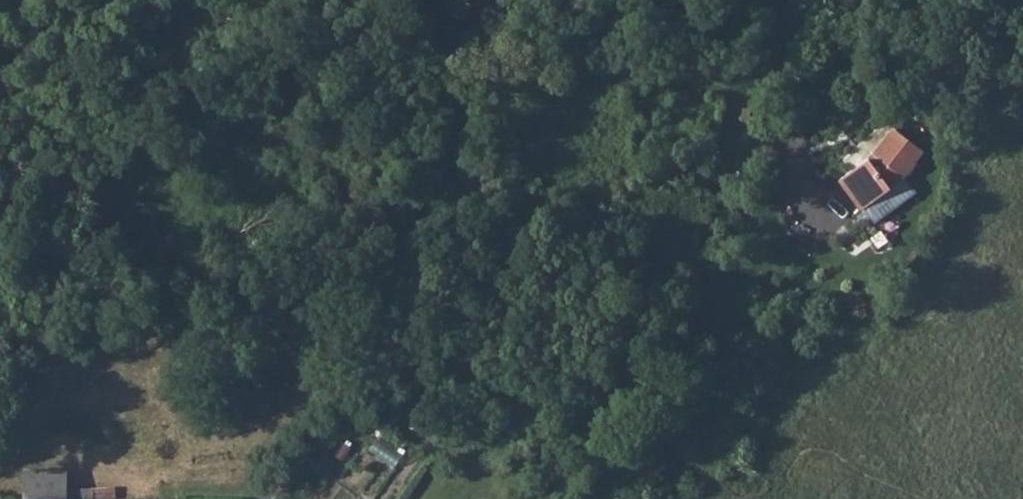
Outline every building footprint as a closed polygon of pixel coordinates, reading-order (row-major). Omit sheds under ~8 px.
[(892,126),(872,150),(837,175),(857,205),(901,175),(900,172),(921,149),(892,126)] [(61,498),(60,468),(18,469),(18,498),(42,498),(61,498)]
